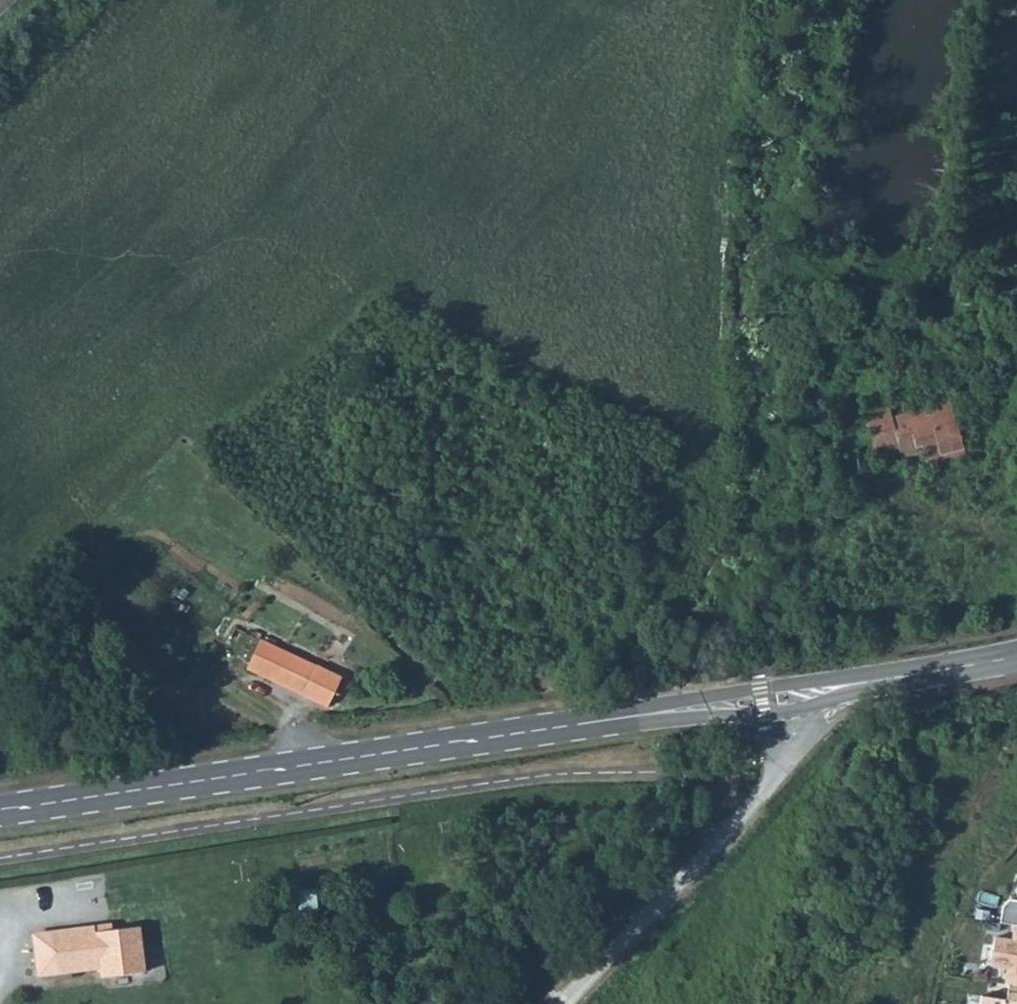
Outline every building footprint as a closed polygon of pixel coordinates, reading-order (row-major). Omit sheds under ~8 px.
[(947,463),(943,453),(964,446),(952,400),(894,417),(889,403),(864,411),(877,458),(903,451),(905,456),(925,450),(930,467),(947,463)] [(964,446),(943,453),(947,463),(968,457),(964,446)] [(230,637),(240,642),(245,632),(234,627),(230,637)] [(247,666),(327,704),(340,676),(260,639),(247,666)] [(998,923),(1014,925),(1016,926),(1016,901),(1008,899),(1001,906),(998,923)] [(100,921),(51,926),(58,974),(100,967),(101,973),(145,968),(141,922),(101,925),(100,921)] [(1014,925),(1012,940),(994,937),(989,965),(1008,968),(1005,985),(1008,985),(1016,986),(1016,926),(1014,925)] [(1008,985),(1006,1000),(981,996),(980,1003),(1016,1003),(1016,986),(1008,985)]
